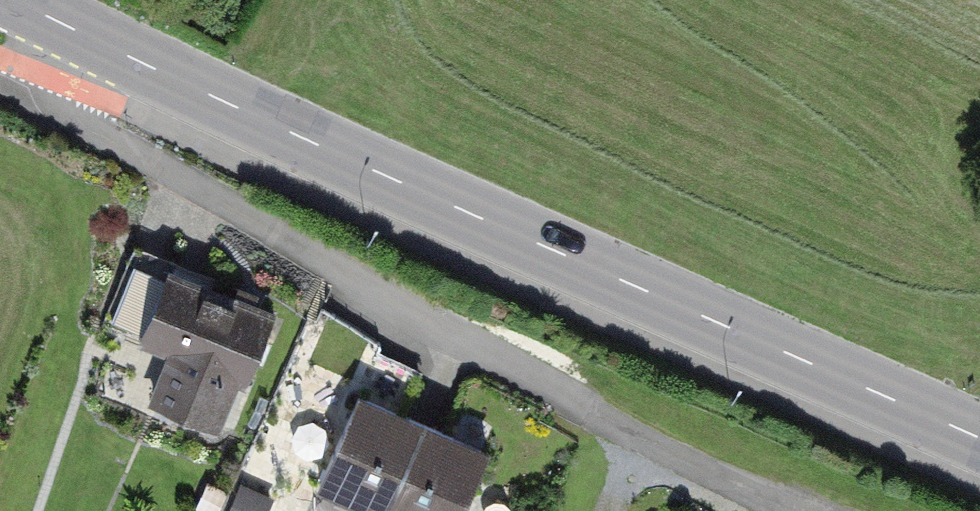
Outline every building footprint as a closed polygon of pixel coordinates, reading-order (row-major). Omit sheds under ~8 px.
[(264,316),(156,277),(113,394),(221,434),(264,316)] [(350,390),(307,489),(358,510),(378,510),(418,419),(350,390)] [(418,419),(378,510),(458,510),(486,448),(418,419)]
